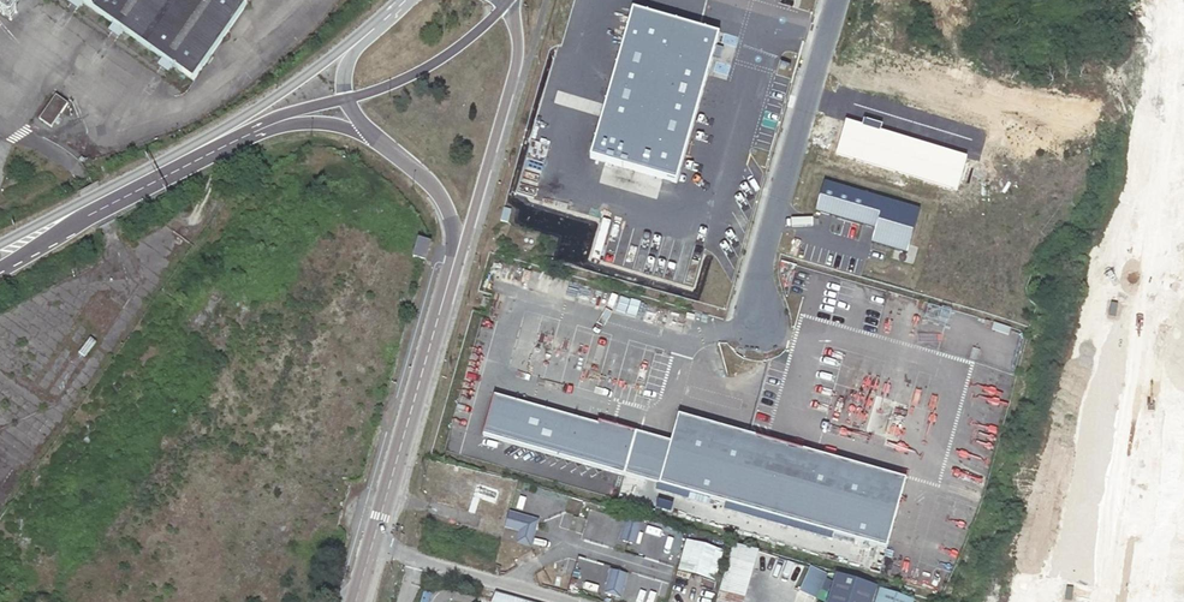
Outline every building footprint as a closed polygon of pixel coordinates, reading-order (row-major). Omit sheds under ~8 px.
[(257,0),(113,0),(210,68),(232,36),(257,0)] [(84,89),(73,81),(56,104),(68,113),(84,89)] [(961,116),(928,114),(922,175),(956,178),(961,116)] [(918,128),(900,126),(898,147),(916,150),(918,128)] [(423,259),(430,241),(417,236),(411,256),(423,259)] [(488,298),(482,296),(479,305),(485,306),(488,298)] [(632,432),(491,393),(480,433),(621,473),(632,432)] [(883,545),(902,476),(676,413),(667,442),(656,482),(883,545)] [(667,442),(632,432),(621,473),(656,482),(667,442)] [(539,521),(510,514),(506,528),(521,532),(518,544),(532,548),(539,521)] [(642,521),(626,517),(619,540),(635,545),(642,521)] [(667,551),(671,537),(656,532),(652,546),(667,551)] [(726,553),(689,542),(680,573),(718,584),(726,553)] [(721,601),(748,601),(762,553),(754,550),(736,545),(721,601)] [(829,576),(811,567),(800,592),(818,600),(829,576)] [(627,575),(611,571),(604,594),(620,599),(627,575)] [(835,573),(825,601),(871,601),(876,586),(835,573)] [(878,587),(873,601),(919,601),(919,600),(878,587)]
